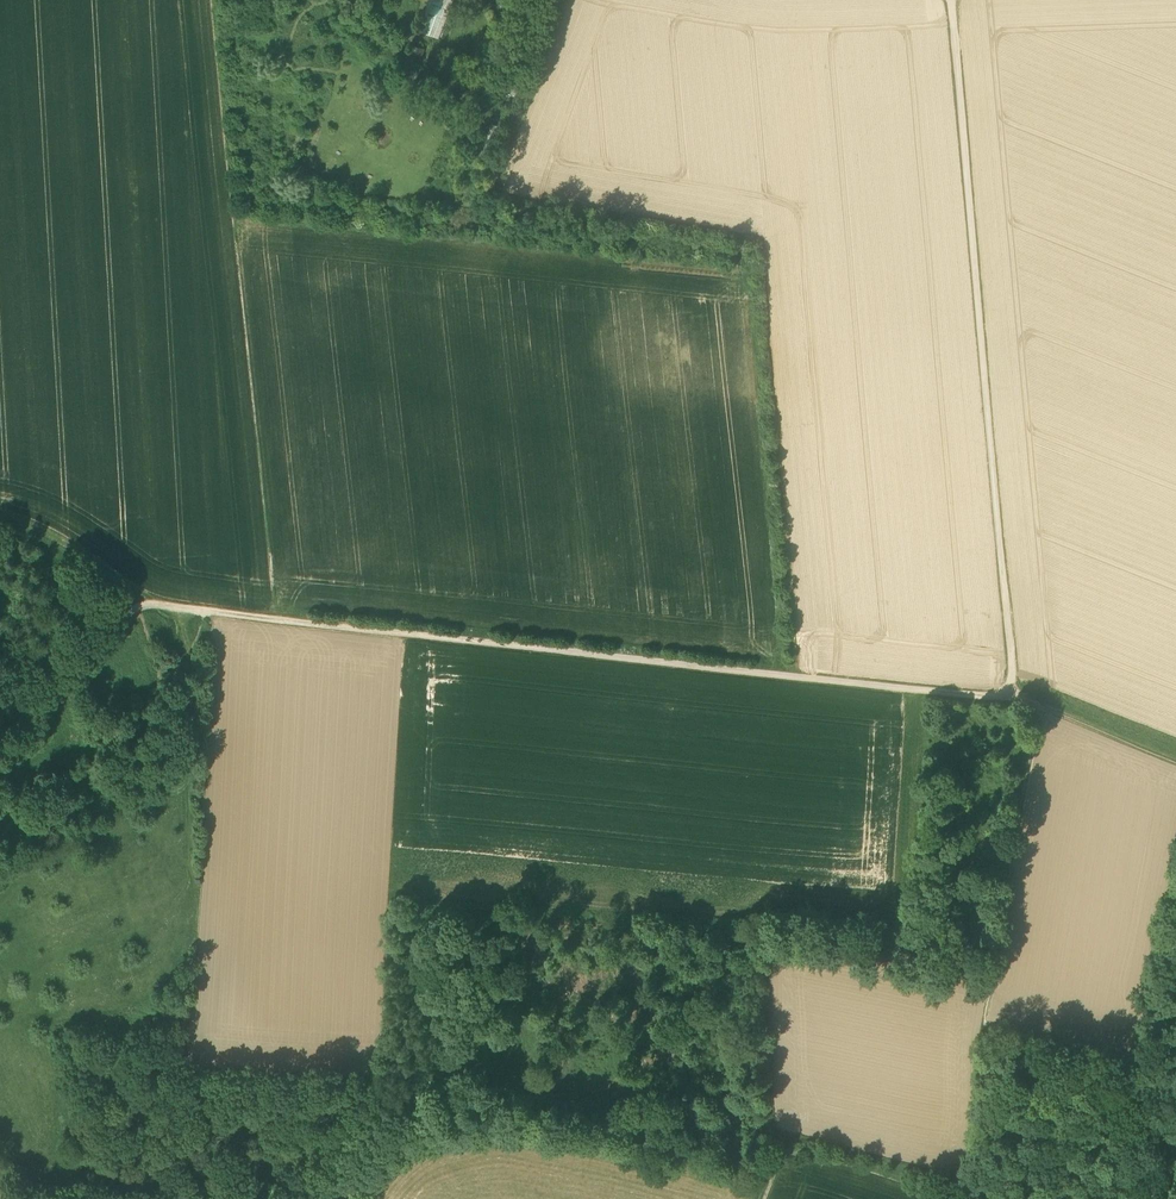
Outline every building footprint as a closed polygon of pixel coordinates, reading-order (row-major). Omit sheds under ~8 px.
[(419,31),(441,39),(454,0),(429,0),(419,31)] [(408,57),(415,60),(419,48),(412,45),(408,57)] [(410,74),(415,60),(408,57),(403,72),(410,74)]
